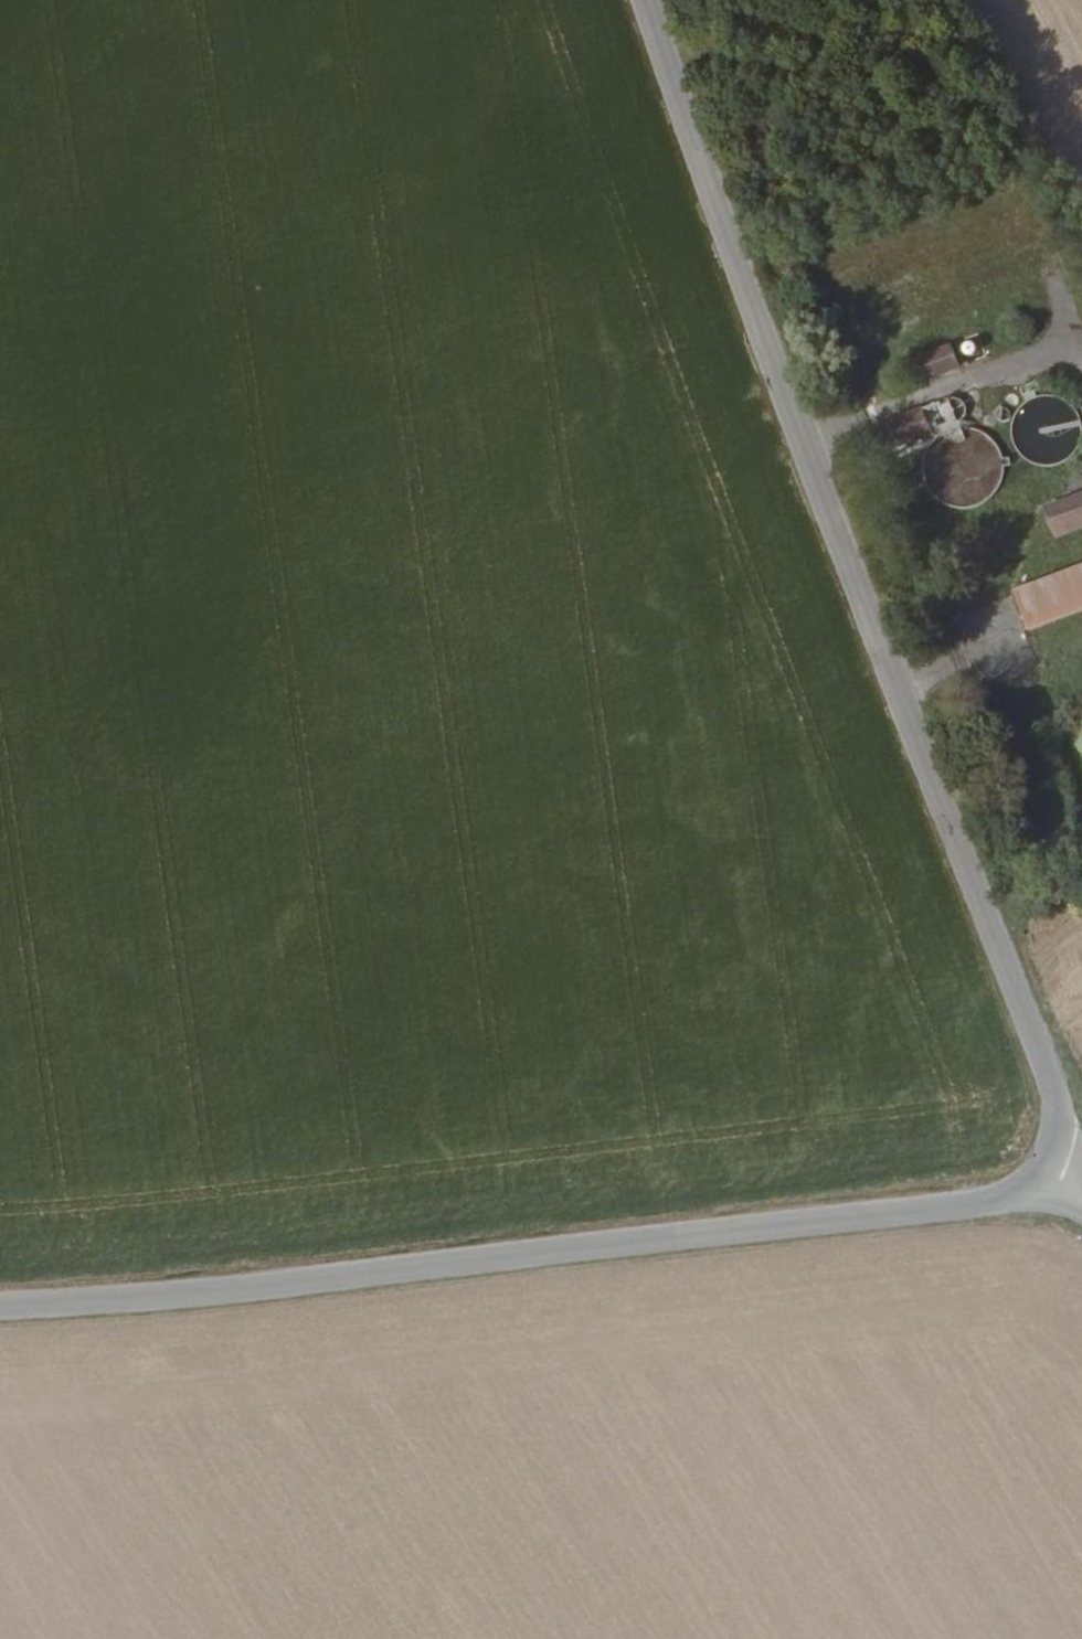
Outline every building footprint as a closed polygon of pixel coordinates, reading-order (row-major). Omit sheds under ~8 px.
[(950,344),(911,359),(919,379),(958,364),(950,344)] [(890,419),(899,444),(930,432),(920,408),(890,419)] [(869,451),(862,443),(845,456),(852,464),(869,451)] [(1045,506),(1056,535),(1081,525),(1081,492),(1045,506)] [(1015,590),(1031,631),(1081,612),(1081,565),(1015,590)]
